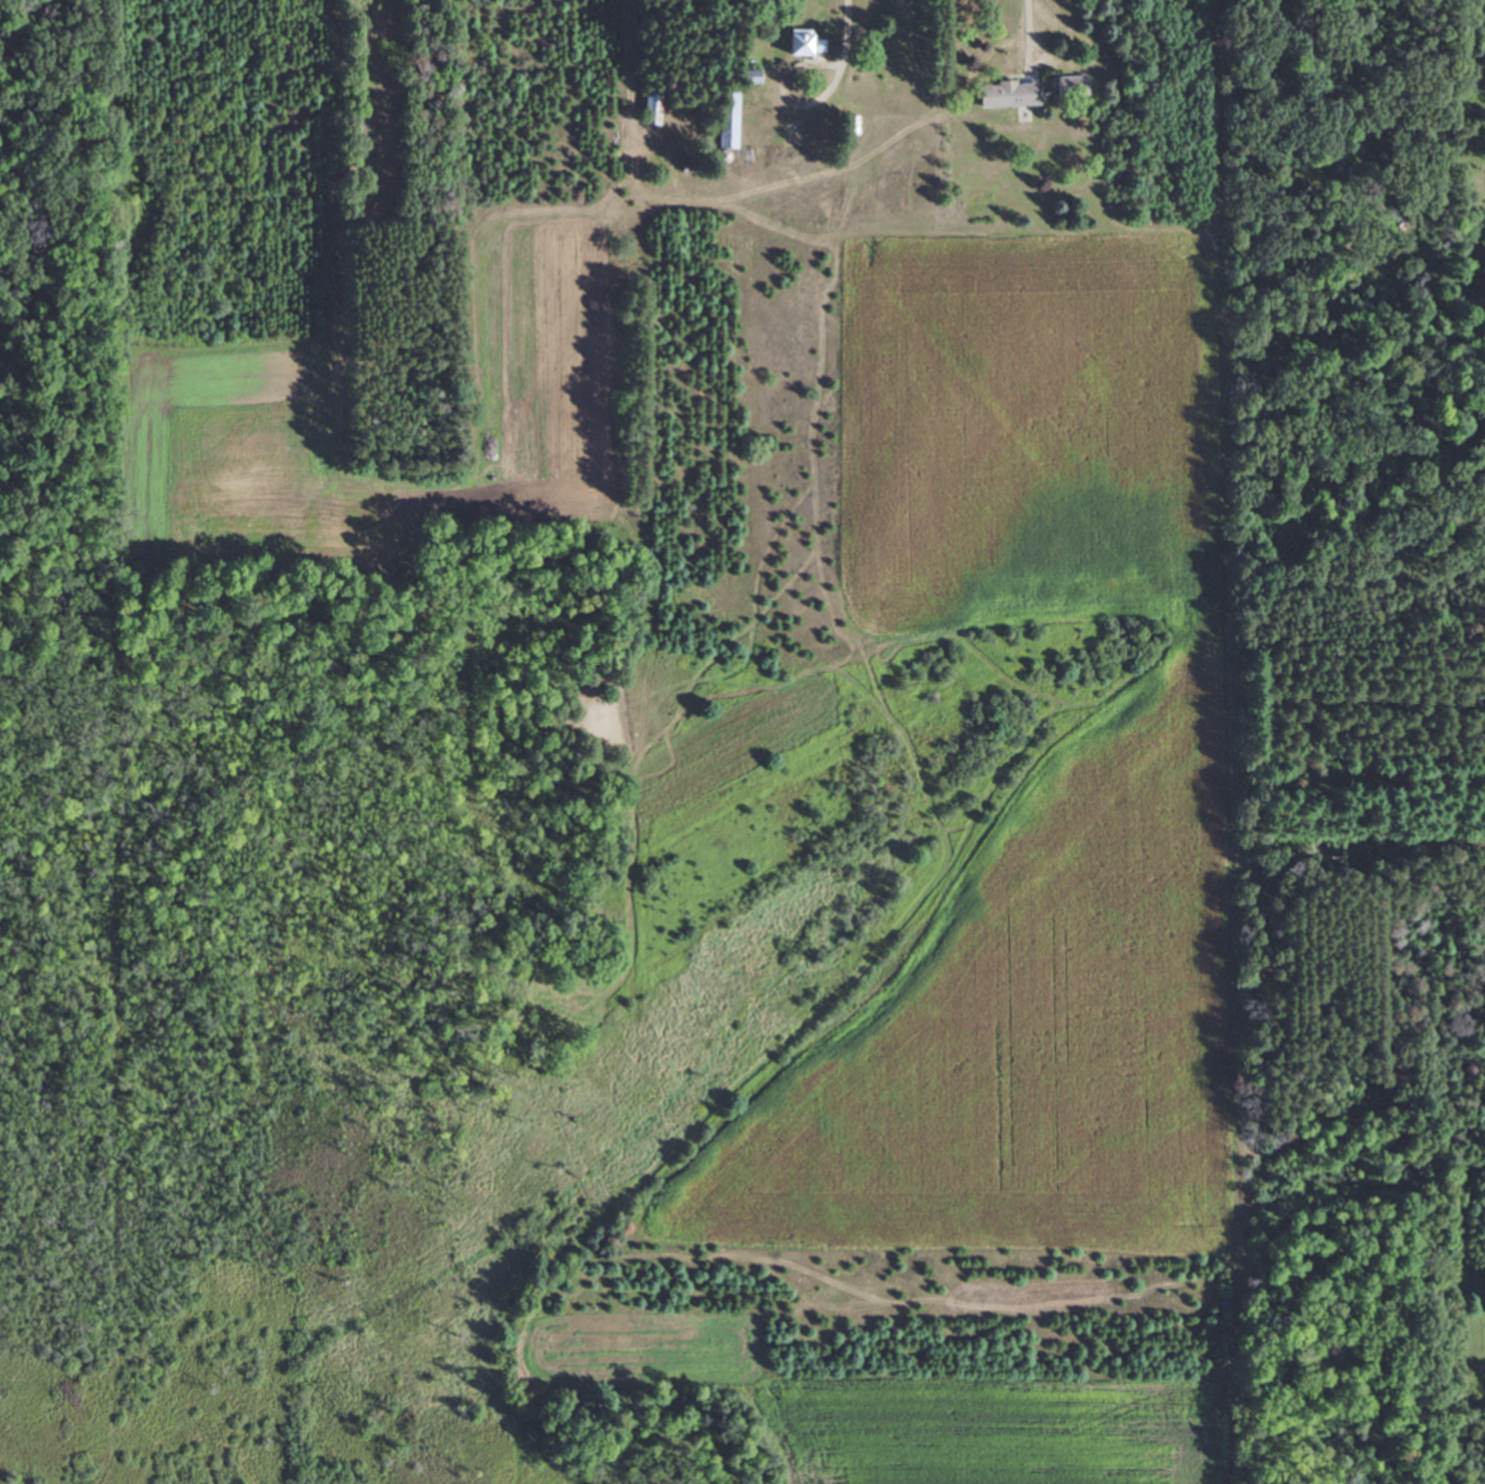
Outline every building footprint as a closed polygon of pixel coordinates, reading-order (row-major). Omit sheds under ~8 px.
[(817,38),(817,29),(794,29),(794,53),(827,53),(827,38),(817,38)] [(1058,93),(1088,93),(1088,75),(1058,75),(1058,93)] [(1041,80),(980,81),(981,106),(1042,104),(1041,80)] [(663,123),(663,89),(647,88),(646,122),(663,123)] [(740,110),(719,110),(719,147),(740,147),(740,110)]
